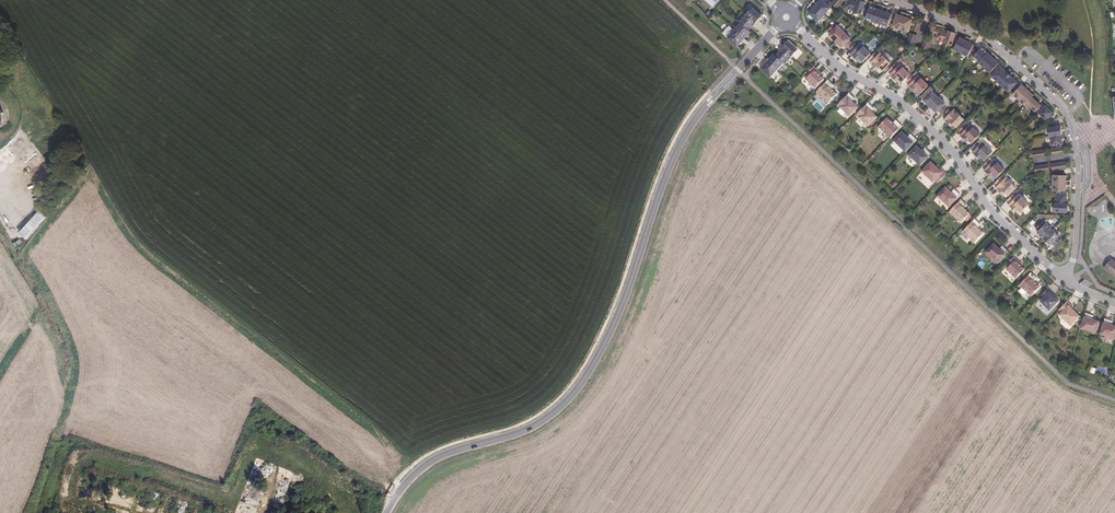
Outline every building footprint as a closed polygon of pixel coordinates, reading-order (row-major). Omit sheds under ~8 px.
[(818,22),(831,8),(823,0),(821,0),(817,4),(813,1),(811,4),(810,5),(813,8),(809,13),(818,22)] [(837,8),(844,0),(843,0),(836,0),(832,4),(837,8)] [(845,7),(854,10),(853,12),(861,14),(863,9),(864,5),(865,2),(861,0),(857,0),(856,0),(847,0),(847,1),(845,7)] [(892,15),(892,14),(887,12),(889,8),(884,6),(882,10),(870,6),(869,7),(868,11),(865,19),(888,26),(891,19),(891,18),(892,15)] [(762,16),(752,7),(746,14),(739,22),(741,23),(749,30),(762,16)] [(893,27),(908,32),(912,19),(907,17),(908,14),(903,13),(902,16),(897,14),(896,17),(895,21),(893,27)] [(912,30),(918,32),(921,22),(916,20),(912,30)] [(741,23),(727,37),(737,46),(750,32),(749,30),(741,23)] [(851,38),(838,25),(830,33),(829,34),(843,48),(844,46),(850,40),(851,38)] [(931,25),(927,35),(933,37),(936,29),(937,27),(931,25)] [(948,32),(939,28),(939,30),(938,31),(937,34),(936,39),(945,42),(944,43),(952,46),(954,41),(955,38),(957,33),(949,30),(948,32)] [(917,35),(911,33),(907,43),(913,45),(917,35)] [(974,46),(975,45),(960,37),(959,39),(959,40),(954,49),(968,56),(972,50),(972,49),(974,46)] [(926,38),(923,48),(929,50),(932,40),(926,38)] [(852,43),(850,40),(844,46),(847,48),(852,43)] [(798,50),(789,42),(782,49),(776,56),(784,63),(785,64),(798,50)] [(863,62),(872,53),(861,43),(858,46),(855,42),(850,49),(853,52),(851,54),(858,60),(860,59),(863,62)] [(976,54),(973,57),(991,73),(995,68),(998,66),(1000,64),(996,60),(998,57),(994,54),(992,56),(982,47),(978,51),(977,53),(976,54)] [(873,60),(871,62),(878,69),(880,66),(884,70),(892,61),(881,51),(878,55),(873,60)] [(870,57),(873,60),(878,55),(875,52),(870,57)] [(774,55),(761,70),(771,78),(784,63),(776,56),(774,55)] [(894,73),(892,75),(900,82),(901,80),(905,83),(913,75),(902,64),(899,68),(894,73)] [(894,73),(899,68),(896,65),(891,70),(894,73)] [(819,72),(813,66),(808,72),(807,74),(809,76),(806,80),(816,89),(824,79),(821,76),(818,73),(819,72)] [(997,70),(992,76),(1009,93),(1015,87),(1018,83),(1014,79),(1018,75),(1014,72),(1011,75),(1001,66),(1000,68),(999,69),(997,70)] [(909,81),(912,84),(916,80),(917,79),(915,76),(909,81)] [(916,80),(911,86),(918,93),(920,91),(923,94),(931,86),(921,76),(917,79),(916,80)] [(834,86),(828,80),(817,92),(828,104),(837,95),(831,89),(834,86)] [(1018,90),(1014,95),(1026,106),(1028,103),(1038,112),(1040,110),(1042,107),(1043,106),(1034,97),(1035,96),(1031,92),(1033,90),(1029,86),(1027,89),(1023,85),(1021,87),(1019,88),(1018,90)] [(1,133),(9,130),(17,121),(18,113),(17,104),(12,97),(7,93),(0,91),(0,133),(1,133)] [(924,97),(927,99),(932,94),(929,91),(924,97)] [(927,99),(925,101),(930,106),(939,97),(934,92),(932,94),(927,99)] [(849,93),(838,105),(850,116),(858,107),(853,102),(855,99),(849,93)] [(939,97),(930,106),(935,111),(937,109),(942,104),(944,102),(939,97)] [(868,103),(857,115),(869,126),(877,117),(871,112),(874,109),(868,103)] [(937,109),(940,112),(945,106),(942,104),(937,109)] [(1042,112),(1039,114),(1048,122),(1051,118),(1054,115),(1054,114),(1046,107),(1044,109),(1042,112)] [(945,116),(942,119),(949,125),(951,123),(955,127),(963,118),(952,108),(950,110),(945,116)] [(942,113),(945,116),(950,110),(947,108),(942,113)] [(879,127),(891,138),(902,126),(896,121),(893,124),(887,118),(879,127)] [(959,130),(962,133),(968,127),(965,124),(959,130)] [(962,133),(960,135),(967,142),(969,140),(973,143),(980,135),(970,125),(968,127),(962,133)] [(1050,128),(1048,128),(1050,146),(1063,144),(1060,126),(1054,127),(1050,128)] [(902,132),(894,141),(906,152),(917,140),(911,134),(908,138),(902,132)] [(971,147),(974,150),(980,145),(977,142),(971,147)] [(974,150),(972,153),(979,159),(981,157),(984,161),(993,152),(982,142),(980,145),(974,150)] [(917,146),(909,155),(920,166),(932,154),(926,148),(923,152),(917,146)] [(1064,146),(1050,149),(1051,155),(1065,153),(1064,146)] [(1047,155),(1046,149),(1032,151),(1033,157),(1047,155)] [(983,165),(986,168),(992,162),(989,159),(983,165)] [(986,168),(984,170),(991,177),(993,175),(996,178),(1004,170),(994,160),(992,162),(986,168)] [(939,183),(947,174),(941,168),(940,169),(932,161),(922,171),(926,175),(926,176),(926,177),(928,179),(929,179),(930,178),(934,182),(936,180),(939,183)] [(1066,162),(1052,164),(1053,171),(1067,169),(1066,162)] [(1050,171),(1049,165),(1035,167),(1035,173),(1050,171)] [(1066,175),(1053,175),(1053,183),(1066,183),(1066,181),(1066,175)] [(995,182),(998,185),(1003,180),(1001,177),(995,182)] [(998,185),(996,188),(1003,195),(1005,193),(1008,196),(1016,187),(1006,177),(1003,180),(998,185)] [(1062,191),(1066,191),(1066,186),(1066,183),(1053,183),(1052,191),(1062,191)] [(946,188),(938,196),(949,207),(961,195),(955,190),(951,193),(946,188)] [(1008,200),(1011,203),(1016,197),(1013,194),(1008,200)] [(1055,203),(1054,211),(1063,212),(1066,212),(1068,212),(1068,204),(1067,204),(1067,194),(1066,194),(1061,194),(1056,194),(1056,203),(1055,203)] [(1011,203),(1008,205),(1015,212),(1017,210),(1021,213),(1029,205),(1018,195),(1016,197),(1011,203)] [(967,206),(961,200),(949,213),(961,224),(970,215),(964,209),(967,206)] [(981,225),(975,219),(963,232),(975,243),(984,234),(978,228),(981,225)] [(1036,228),(1039,230),(1044,225),(1041,222),(1036,228)] [(1037,232),(1044,239),(1052,229),(1046,223),(1037,232)] [(1052,229),(1044,239),(1051,245),(1053,244),(1058,238),(1060,236),(1052,229)] [(1058,238),(1053,244),(1056,246),(1061,241),(1058,238)] [(11,244),(14,249),(21,243),(18,239),(11,244)] [(994,244),(986,253),(997,264),(1008,252),(1002,246),(999,250),(994,244)] [(1019,263),(1014,257),(1008,263),(1007,264),(1009,267),(1006,270),(1016,279),(1024,270),(1021,267),(1018,264),(1019,263)] [(1037,278),(1031,273),(1019,285),(1031,296),(1040,287),(1034,281),(1037,278)] [(1054,294),(1048,288),(1043,294),(1042,295),(1044,298),(1041,301),(1051,310),(1059,301),(1056,298),(1053,295),(1054,294)] [(1074,307),(1067,302),(1059,311),(1061,313),(1060,315),(1064,319),(1063,320),(1063,321),(1065,323),(1066,323),(1067,322),(1071,326),(1080,317),(1072,309),(1074,307)] [(1092,320),(1094,316),(1086,313),(1081,329),(1096,334),(1100,322),(1092,320)] [(1113,320),(1105,318),(1101,334),(1114,338),(1114,326),(1112,325),(1113,320)] [(180,502),(188,504),(190,498),(182,495),(180,502)] [(237,512),(243,512),(246,507),(239,504),(236,512),(237,512)]
